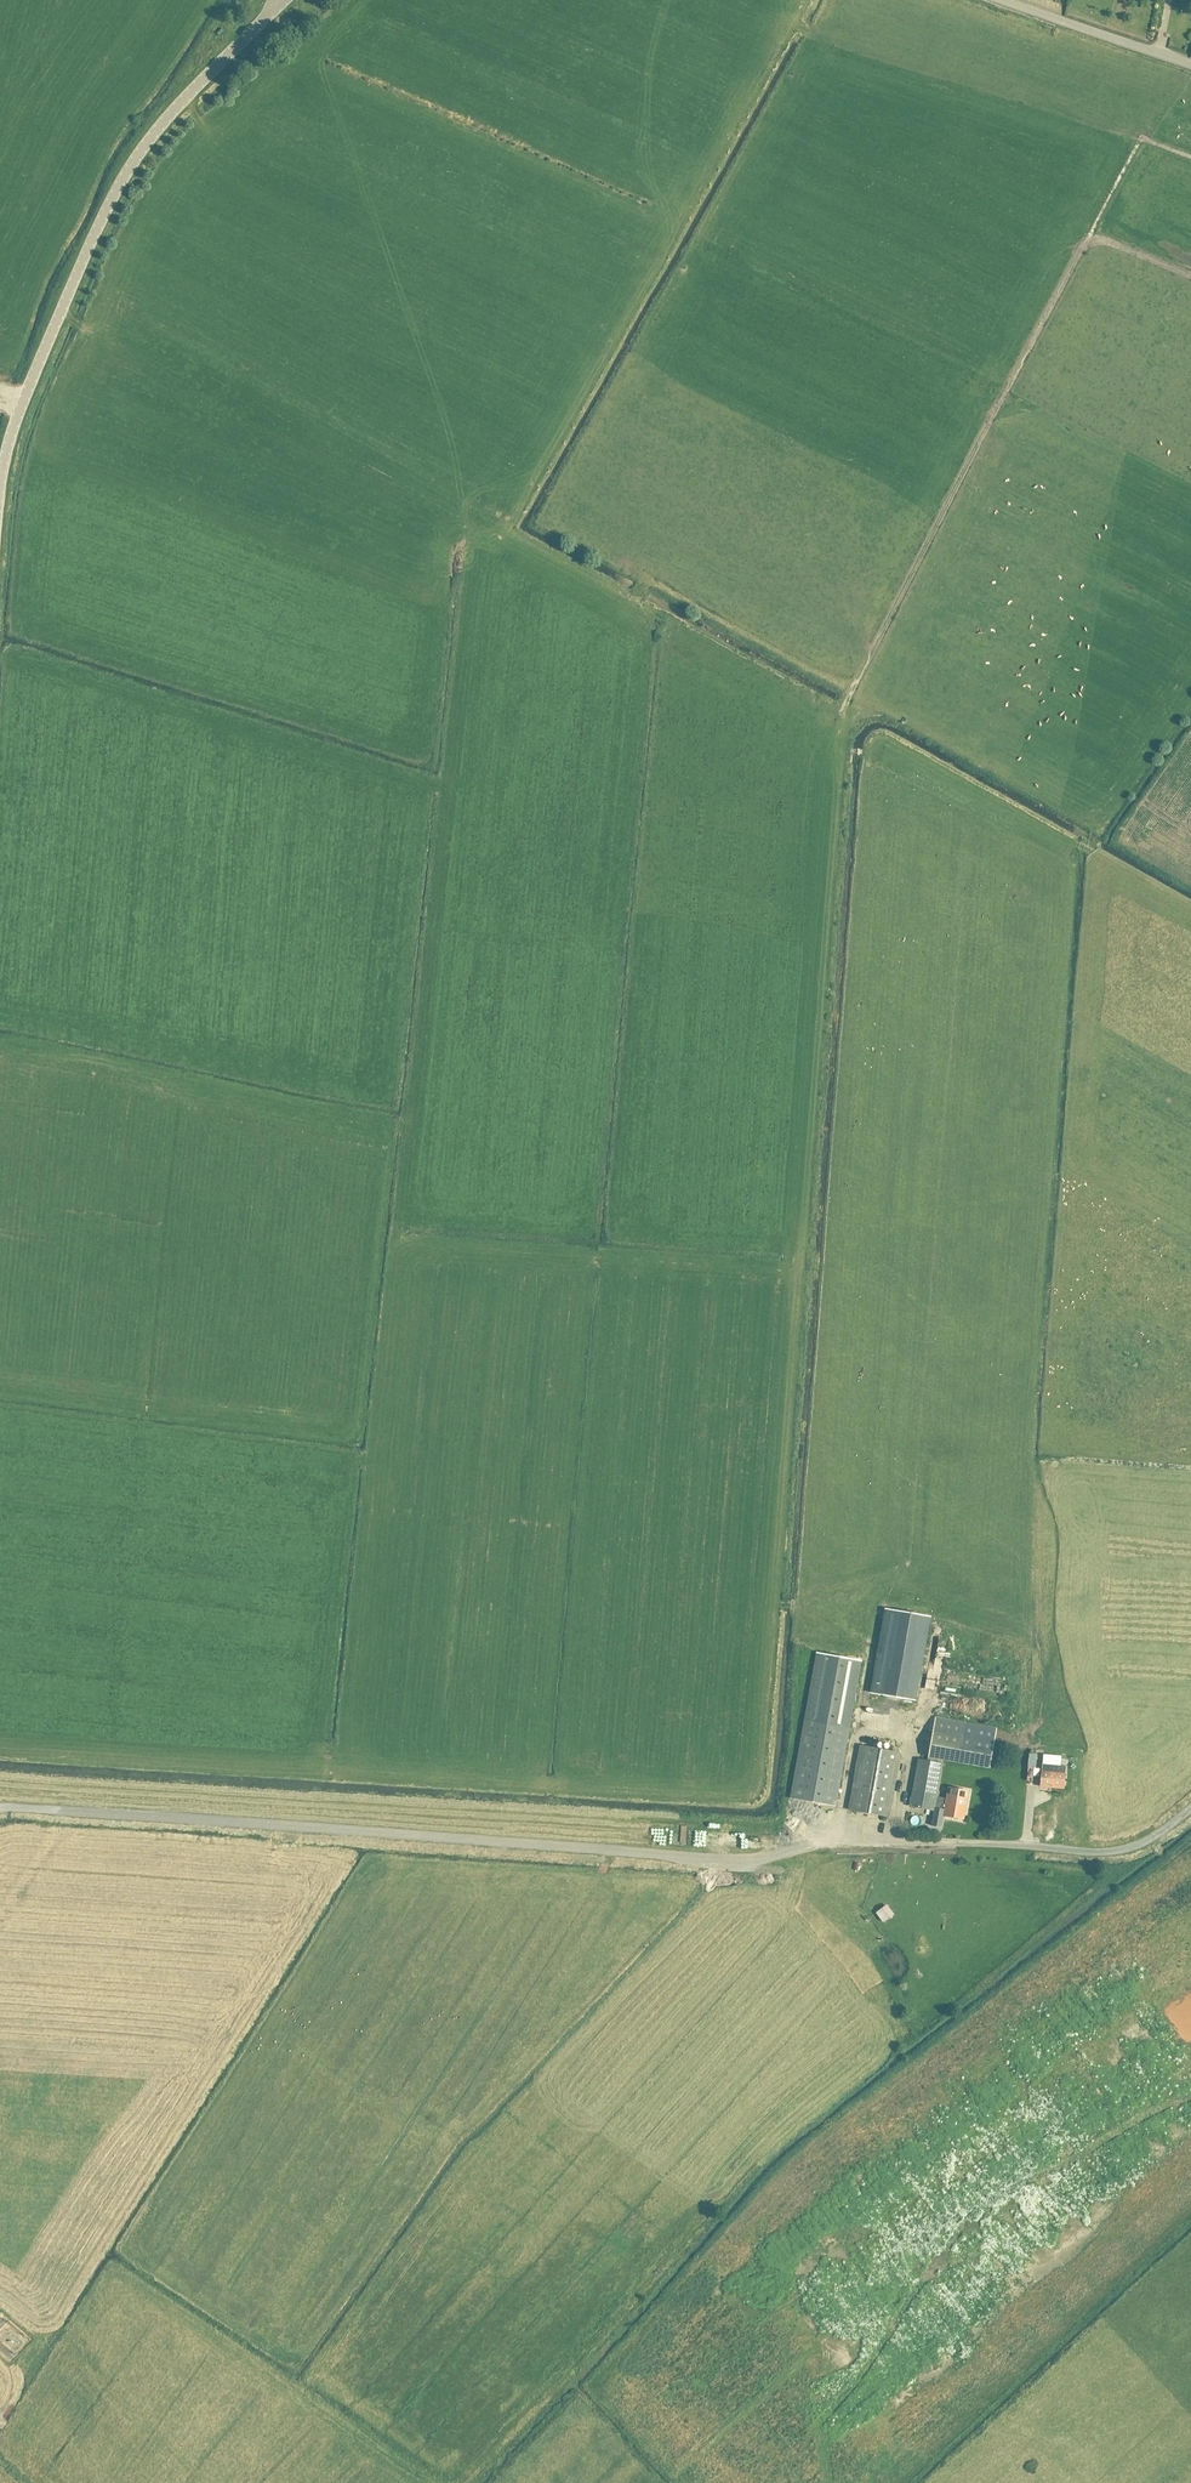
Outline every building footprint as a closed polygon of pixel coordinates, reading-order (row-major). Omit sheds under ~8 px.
[(885,1607),(870,1692),(916,1700),(931,1616),(885,1607)] [(816,1651),(808,1699),(790,1797),(835,1806),(862,1660),(816,1651)] [(994,1701),(1007,1703),(1008,1694),(995,1693),(994,1701)] [(996,1727),(936,1717),(928,1756),(989,1767),(996,1727)] [(861,1745),(849,1809),(889,1816),(900,1752),(861,1745)] [(969,1790),(948,1787),(946,1798),(937,1797),(943,1763),(918,1758),(910,1806),(935,1810),(935,1807),(944,1809),(943,1815),(964,1818),(969,1790)] [(1042,1763),(1042,1769),(1040,1785),(1064,1787),(1066,1765),(1042,1763)] [(722,1836),(722,1842),(748,1843),(748,1829),(714,1828),(714,1827),(705,1827),(704,1836),(722,1836)] [(775,1845),(776,1832),(763,1832),(763,1845),(775,1845)] [(879,1906),(887,1916),(898,1908),(890,1898),(879,1906)] [(20,2348),(34,2334),(6,2305),(0,2311),(0,2327),(20,2348)]
